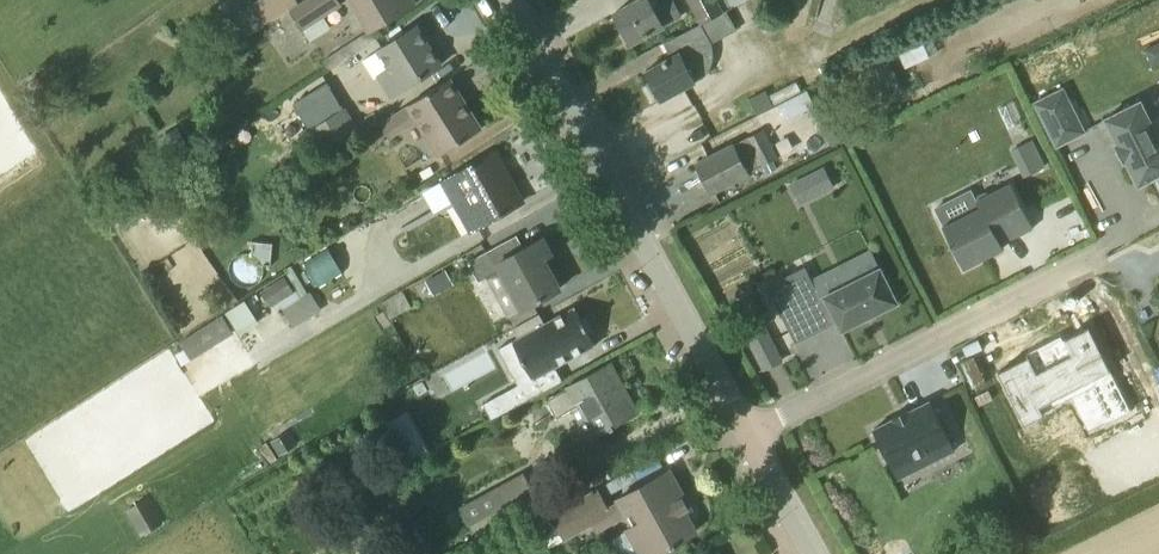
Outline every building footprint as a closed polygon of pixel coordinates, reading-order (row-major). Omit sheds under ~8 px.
[(299,3),(297,0),(260,0),(228,18),(239,38),(287,11),(299,3)] [(299,3),(287,11),(300,31),(322,17),(340,5),(337,0),(304,0),(299,3)] [(374,27),(414,4),(412,0),(353,0),(370,29),(374,27)] [(682,15),(674,0),(672,0),(655,10),(649,0),(639,0),(614,13),(631,44),(663,26),(682,15)] [(700,23),(725,10),(720,0),(688,0),(700,23)] [(700,23),(664,43),(672,57),(646,71),(662,100),(696,82),(698,80),(700,79),(703,77),(705,74),(706,72),(708,70),(709,67),(711,64),(712,61),(712,59),(713,56),(713,53),(713,50),(712,47),(712,44),(740,28),(728,8),(725,10),(700,23)] [(380,76),(392,96),(441,65),(416,27),(379,50),(391,69),(380,76)] [(1144,51),(1147,57),(1158,51),(1158,44),(1144,51)] [(419,121),(441,155),(481,129),(466,105),(462,108),(446,82),(379,123),(390,140),(419,121)] [(1057,146),(1085,132),(1063,89),(1036,103),(1057,146)] [(808,90),(778,105),(787,121),(815,106),(808,90)] [(757,114),(773,106),(765,92),(749,100),(757,114)] [(1147,124),(1137,103),(1106,119),(1118,143),(1115,145),(1124,162),(1127,160),(1139,185),(1155,177),(1158,185),(1158,118),(1147,124)] [(345,108),(309,131),(326,157),(362,134),(345,108)] [(842,119),(823,128),(831,145),(850,137),(842,119)] [(713,192),(761,167),(778,158),(763,130),(698,164),(713,192)] [(1033,139),(1014,149),(1027,176),(1046,167),(1033,139)] [(293,177),(303,158),(289,151),(279,171),(293,177)] [(496,153),(445,182),(473,231),(520,204),(504,177),(508,175),(496,153)] [(824,166),(789,184),(800,206),(835,188),(824,166)] [(964,269),(1004,248),(1002,244),(1034,228),(1011,183),(991,194),(991,193),(976,200),(982,211),(945,229),(964,269)] [(499,271),(520,309),(560,288),(544,258),(552,254),(544,239),(525,249),(518,235),(468,262),(479,282),(499,271)] [(832,310),(842,330),(898,302),(881,268),(821,298),(806,267),(768,286),(791,331),(832,310)] [(439,288),(442,292),(454,285),(446,270),(426,281),(432,292),(439,288)] [(285,276),(260,292),(271,308),(295,292),(285,276)] [(406,288),(381,303),(390,318),(415,303),(406,288)] [(302,298),(282,310),(294,328),(322,310),(310,292),(309,293),(302,298)] [(240,332),(259,321),(245,298),(226,310),(240,332)] [(596,345),(590,333),(594,331),(586,317),(582,319),(576,307),(545,324),(540,314),(513,328),(519,338),(513,342),(533,379),(596,345)] [(190,359),(232,330),(219,312),(177,342),(190,359)] [(743,331),(753,351),(773,341),(763,321),(743,331)] [(1029,350),(1029,362),(1021,366),(1018,361),(997,371),(1014,406),(1015,406),(1024,424),(1044,414),(1043,412),(1072,397),(1088,431),(1132,412),(1089,327),(1064,339),(1062,335),(1029,350)] [(611,363),(568,387),(547,399),(548,401),(556,414),(557,417),(573,408),(590,438),(634,414),(617,384),(621,382),(611,363)] [(527,380),(484,404),(492,419),(536,396),(527,380)] [(955,450),(931,401),(910,412),(909,409),(892,417),(894,420),(874,430),(893,469),(922,454),(927,464),(955,450)] [(279,457),(299,445),(290,430),(271,442),(279,457)] [(430,451),(423,438),(401,449),(409,462),(430,451)] [(671,546),(672,548),(677,545),(676,543),(696,532),(685,512),(691,508),(670,471),(619,499),(620,501),(607,508),(597,490),(553,514),(566,538),(594,522),(598,529),(627,514),(634,527),(609,541),(616,553),(656,553),(671,546)] [(470,526),(534,491),(524,472),(460,507),(470,526)] [(149,498),(127,511),(142,536),(163,523),(149,498)]
